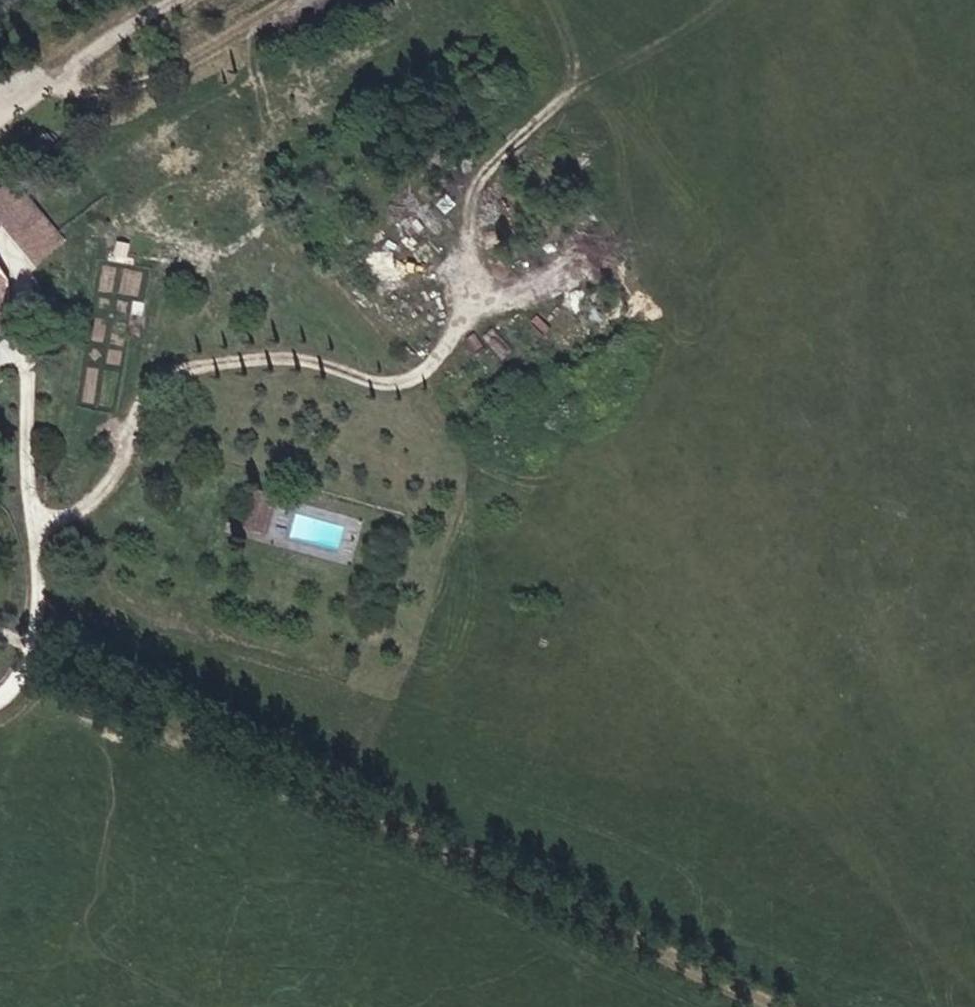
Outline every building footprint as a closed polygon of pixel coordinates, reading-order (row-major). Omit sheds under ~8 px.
[(45,240),(70,220),(15,147),(0,158),(0,184),(45,240)] [(266,530),(273,495),(255,492),(248,527),(266,530)]
